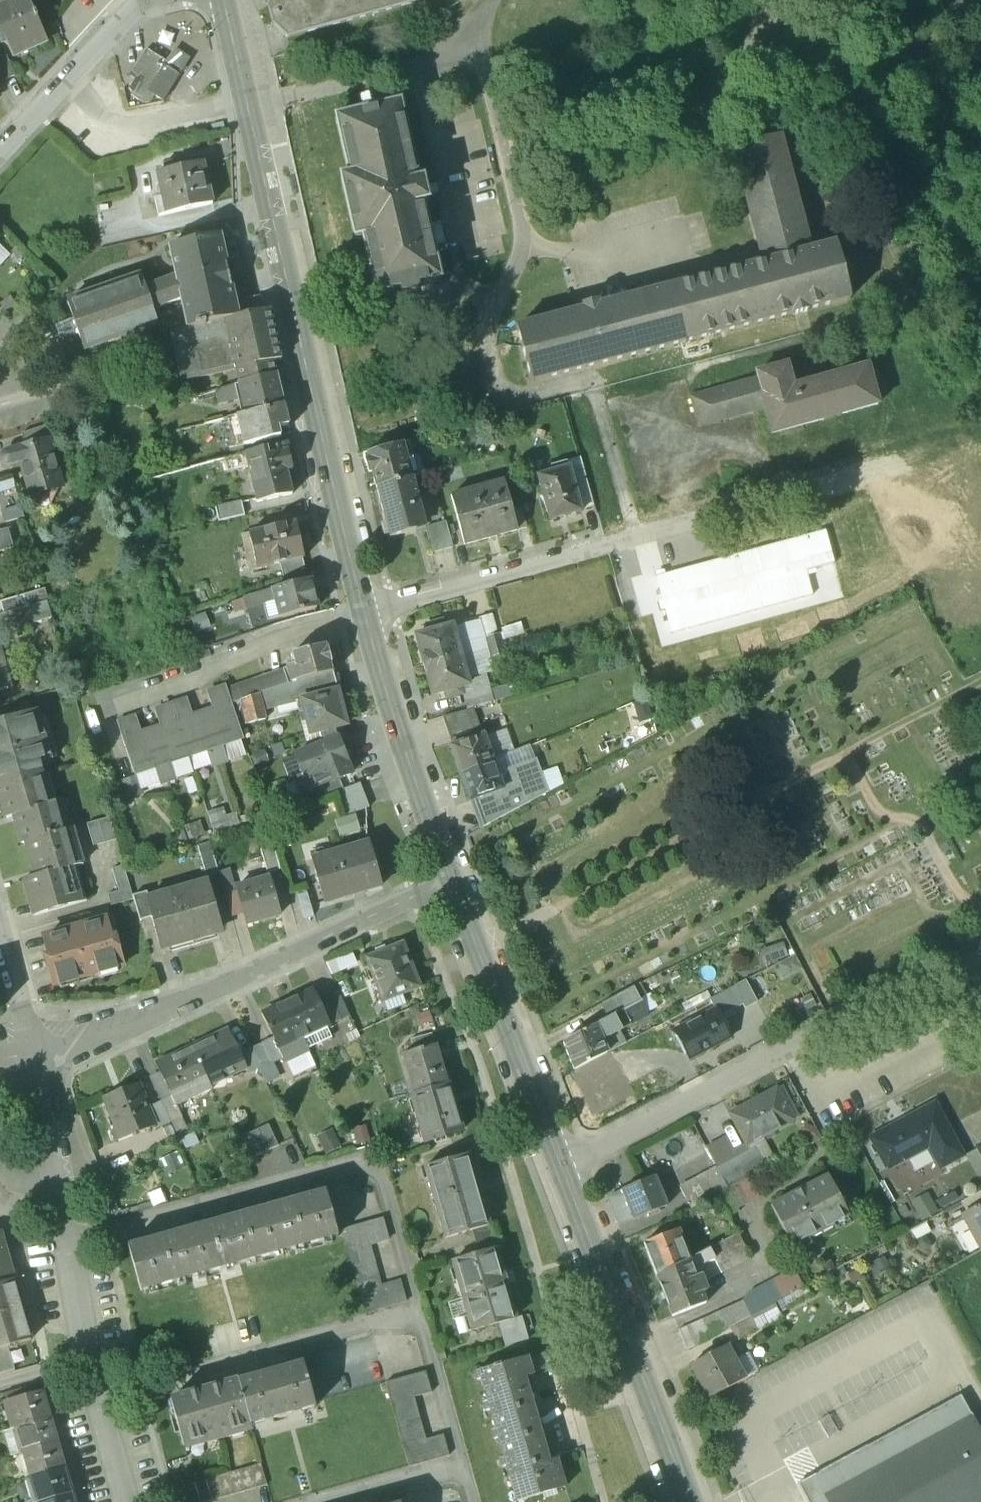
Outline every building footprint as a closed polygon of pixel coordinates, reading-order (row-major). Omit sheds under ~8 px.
[(29,0),(26,0),(0,11),(0,30),(1,32),(0,32),(0,35),(4,44),(6,43),(13,58),(48,43),(37,19),(38,19),(36,13),(35,13),(29,0)] [(268,8),(273,25),(288,39),(429,0),(270,0),(268,8)] [(167,63),(147,51),(132,73),(143,79),(138,86),(151,94),(164,102),(190,61),(174,51),(167,63)] [(6,57),(0,60),(0,71),(5,82),(15,77),(6,57)] [(151,94),(138,86),(134,93),(148,101),(151,94)] [(401,104),(336,119),(349,177),(342,179),(356,239),(363,238),(376,295),(401,290),(402,295),(418,291),(416,286),(441,281),(423,204),(428,202),(423,181),(418,182),(401,104)] [(763,263),(599,306),(598,302),(583,306),(584,310),(517,327),(531,383),(792,315),(792,316),(809,312),(809,310),(851,299),(836,244),(811,251),(781,136),(733,149),(763,263)] [(184,158),(161,164),(163,172),(157,174),(163,198),(155,200),(159,217),(213,205),(204,163),(186,167),(184,158)] [(177,278),(145,290),(141,277),(67,302),(84,350),(157,325),(153,312),(180,301),(189,329),(203,326),(226,320),(238,317),(220,236),(172,247),(171,249),(177,278)] [(10,273),(0,264),(0,283),(10,273)] [(238,317),(226,320),(237,370),(237,371),(240,384),(277,375),(274,362),(282,360),(270,310),(238,317)] [(226,320),(203,326),(189,329),(169,334),(180,383),(237,371),(237,370),(226,320)] [(793,387),(787,365),(757,373),(759,379),(692,398),(695,411),(748,397),(752,412),(765,409),(772,434),(879,404),(868,366),(793,387)] [(240,384),(234,385),(237,396),(242,395),(247,414),(284,405),(277,375),(240,384)] [(247,414),(237,417),(244,446),(281,437),(279,428),(289,426),(284,405),(247,414)] [(56,423),(22,434),(25,447),(49,440),(49,442),(61,438),(56,423)] [(6,463),(9,464),(21,461),(31,496),(62,487),(49,442),(49,440),(25,447),(6,453),(3,455),(2,458),(3,461),(6,463)] [(403,444),(364,455),(369,474),(373,473),(377,489),(412,479),(403,444)] [(289,451),(270,456),(268,449),(246,454),(257,503),(292,495),(287,471),(293,469),(289,451)] [(438,458),(420,462),(424,476),(441,471),(438,458)] [(570,467),(583,512),(594,509),(580,458),(567,462),(569,467),(570,467)] [(567,462),(551,466),(552,472),(537,476),(550,521),(583,512),(570,467),(569,467),(567,462)] [(0,483),(0,494),(16,489),(13,479),(0,483)] [(412,479),(377,489),(390,538),(417,531),(415,526),(425,523),(413,479),(412,479)] [(504,483),(452,497),(465,544),(517,530),(511,511),(504,483)] [(18,495),(2,512),(5,523),(24,518),(18,495)] [(242,502),(216,509),(219,522),(245,516),(242,502)] [(511,511),(517,530),(529,527),(524,508),(511,511)] [(454,548),(447,522),(426,528),(433,553),(454,548)] [(297,523),(241,536),(250,571),(280,564),(303,558),(305,558),(297,523)] [(14,547),(9,529),(0,531),(0,551),(14,547)] [(658,577),(672,631),(813,594),(806,570),(834,562),(826,532),(658,577)] [(303,558),(280,564),(284,579),(306,571),(303,558)] [(310,580),(275,589),(277,599),(282,617),(317,609),(310,580)] [(45,589),(24,596),(27,608),(49,602),(45,589)] [(275,589),(251,596),(254,606),(277,599),(275,589)] [(4,615),(25,609),(27,608),(24,596),(0,602),(4,615)] [(25,609),(4,615),(0,616),(0,631),(1,633),(30,624),(25,609)] [(493,614),(480,618),(485,638),(499,635),(493,614)] [(480,618),(454,625),(462,655),(488,648),(485,638),(480,618)] [(446,627),(444,620),(427,625),(429,632),(417,635),(425,665),(462,655),(454,625),(446,627)] [(499,635),(485,638),(488,648),(505,643),(503,633),(499,635)] [(14,687),(0,640),(0,691),(14,687)] [(505,643),(488,648),(490,658),(508,653),(505,643)] [(327,646),(291,654),(294,665),(289,667),(289,669),(293,683),(334,673),(327,646)] [(490,658),(488,648),(462,655),(468,677),(486,672),(494,670),(490,658)] [(462,655),(425,665),(433,695),(445,691),(447,699),(464,694),(462,687),(470,684),(468,677),(462,655)] [(289,669),(262,678),(266,692),(286,685),(293,683),(289,669)] [(491,690),(486,672),(468,677),(470,684),(462,687),(464,694),(468,708),(494,701),(491,690)] [(338,690),(334,673),(293,683),(286,685),(266,692),(259,694),(259,695),(263,709),(302,700),(338,690)] [(262,678),(237,686),(243,701),(259,695),(259,694),(266,692),(262,678)] [(515,683),(491,690),(494,701),(518,694),(515,683)] [(237,686),(227,690),(230,705),(243,701),(237,686)] [(236,728),(230,705),(227,690),(208,697),(212,711),(202,714),(222,769),(231,766),(226,751),(243,746),(236,728)] [(338,690),(302,700),(305,712),(300,713),(302,723),(307,721),(310,735),(323,732),(324,739),(337,736),(335,728),(347,725),(338,690)] [(243,701),(230,705),(236,728),(266,720),(263,709),(259,695),(243,701)] [(222,769),(202,714),(191,718),(185,702),(169,708),(188,763),(208,756),(213,771),(222,769)] [(188,763),(169,708),(154,713),(160,728),(151,732),(169,786),(178,783),(173,768),(188,763)] [(474,709),(443,717),(453,745),(453,746),(453,747),(475,739),(473,733),(482,730),(474,709)] [(0,722),(0,787),(44,774),(41,763),(53,759),(39,710),(0,722)] [(169,786),(151,732),(143,734),(138,719),(121,725),(139,779),(157,773),(161,789),(169,786)] [(307,721),(302,723),(306,736),(310,735),(307,721)] [(310,735),(306,736),(307,743),(324,739),(323,732),(310,735)] [(475,739),(453,747),(453,746),(452,745),(450,749),(452,747),(462,773),(494,762),(484,737),(485,735),(484,734),(483,736),(475,739)] [(338,739),(296,756),(305,778),(305,779),(347,762),(338,739)] [(537,759),(509,769),(505,779),(501,780),(494,762),(462,773),(472,798),(469,800),(472,801),(473,799),(474,799),(475,800),(481,798),(484,808),(478,810),(479,812),(504,803),(507,815),(549,792),(537,759)] [(347,762),(305,779),(313,801),(337,792),(356,785),(347,762)] [(44,774),(0,787),(0,794),(7,819),(15,816),(23,844),(26,843),(69,831),(69,830),(60,801),(53,803),(44,774)] [(356,785),(337,792),(346,817),(370,808),(361,783),(356,785)] [(504,803),(479,812),(484,827),(507,815),(504,803)] [(217,833),(233,827),(226,806),(209,811),(217,833)] [(110,818),(88,825),(94,847),(117,840),(110,818)] [(69,831),(26,843),(36,876),(24,880),(35,916),(82,903),(72,868),(83,865),(73,829),(69,830),(69,831)] [(198,846),(207,876),(219,873),(210,841),(198,846)] [(370,843),(312,860),(325,903),(382,886),(382,884),(381,885),(370,845),(370,843)] [(281,871),(275,847),(261,851),(268,875),(281,871)] [(124,866),(113,870),(119,892),(131,889),(124,866)] [(209,878),(177,887),(193,942),(225,933),(209,878)] [(270,880),(254,884),(255,890),(238,895),(247,925),(280,915),(270,880)] [(193,942),(177,887),(148,895),(146,896),(152,917),(162,951),(193,942)] [(119,892),(108,895),(112,906),(134,900),(131,889),(119,892)] [(146,896),(148,895),(147,892),(134,896),(141,920),(152,917),(146,896)] [(106,921),(45,939),(49,955),(45,957),(54,985),(123,965),(115,937),(111,938),(106,921)] [(759,950),(764,964),(788,956),(783,942),(759,950)] [(403,945),(367,959),(382,996),(394,991),(396,996),(420,987),(403,945)] [(735,987),(745,1005),(757,999),(748,981),(735,987)] [(615,1014),(622,1028),(648,1014),(647,1012),(654,1009),(641,984),(602,1005),(609,1017),(615,1014)] [(735,987),(724,993),(733,1011),(745,1005),(735,987)] [(314,991),(297,999),(298,1001),(288,1006),(303,1038),(324,1028),(330,1026),(321,1006),(314,991)] [(717,1010),(721,1018),(733,1011),(724,993),(712,1000),(717,1010)] [(332,1000),(321,1006),(330,1026),(342,1020),(332,1000)] [(288,1006),(278,1010),(277,1008),(263,1015),(274,1038),(279,1050),(280,1049),(303,1038),(288,1006)] [(717,1010),(675,1032),(677,1036),(676,1037),(686,1056),(687,1055),(689,1059),(732,1038),(721,1018),(717,1010)] [(596,1026),(601,1040),(623,1030),(622,1028),(615,1014),(609,1017),(595,1024),(596,1026)] [(596,1026),(564,1043),(575,1071),(595,1061),(607,1054),(601,1040),(596,1026)] [(324,1028),(303,1038),(307,1048),(328,1038),(324,1028)] [(229,1032),(193,1049),(208,1080),(222,1074),(224,1078),(245,1068),(246,1068),(240,1054),(229,1032)] [(432,1034),(411,1040),(414,1051),(435,1045),(432,1034)] [(274,1038),(262,1044),(272,1064),(285,1058),(280,1049),(279,1050),(274,1038)] [(285,1058),(307,1048),(303,1038),(280,1049),(285,1058)] [(260,1069),(272,1064),(262,1044),(251,1050),(260,1069)] [(414,1051),(402,1055),(414,1094),(448,1084),(436,1045),(435,1045),(414,1051)] [(193,1049),(157,1065),(160,1074),(172,1098),(174,1102),(175,1101),(191,1094),(196,1091),(194,1087),(208,1080),(193,1049)] [(251,1050),(250,1049),(240,1054),(246,1068),(245,1068),(248,1075),(260,1069),(251,1050)] [(607,1054),(595,1061),(606,1082),(617,1070),(609,1054),(607,1054)] [(162,1102),(172,1098),(160,1074),(150,1078),(162,1102)] [(213,1091),(208,1080),(194,1087),(196,1091),(191,1094),(194,1100),(213,1091)] [(414,1094),(412,1095),(426,1142),(462,1131),(448,1084),(414,1094)] [(148,1109),(139,1085),(104,1098),(117,1130),(112,1132),(117,1143),(154,1127),(155,1127),(148,1109)] [(777,1089),(730,1115),(747,1146),(794,1121),(787,1109),(781,1112),(771,1095),(778,1091),(777,1089)] [(182,1117),(175,1101),(174,1102),(172,1098),(162,1102),(161,1103),(170,1123),(182,1117)] [(161,1103),(148,1109),(155,1127),(154,1127),(156,1130),(170,1123),(161,1103)] [(935,1104),(871,1138),(880,1154),(885,1151),(894,1166),(907,1159),(929,1147),(937,1163),(941,1168),(963,1157),(935,1104)] [(269,1125),(236,1140),(247,1162),(279,1147),(269,1125)] [(915,1175),(937,1163),(929,1147),(907,1159),(915,1175)] [(755,1148),(717,1169),(728,1189),(766,1168),(755,1148)] [(490,1226),(469,1155),(426,1167),(446,1239),(472,1232),(490,1226)] [(717,1169),(681,1189),(692,1209),(723,1194),(722,1192),(728,1189),(717,1169)] [(656,1177),(623,1190),(623,1191),(634,1217),(635,1220),(668,1206),(656,1177)] [(828,1178),(772,1206),(793,1246),(810,1237),(807,1232),(829,1221),(831,1226),(848,1217),(828,1178)] [(749,1204),(739,1184),(729,1190),(730,1192),(739,1209),(749,1204)] [(634,1217),(623,1191),(608,1199),(618,1224),(634,1217)] [(325,1192),(276,1206),(289,1251),(338,1237),(325,1192)] [(915,1197),(921,1217),(937,1212),(931,1192),(915,1197)] [(961,1202),(967,1213),(968,1213),(980,1206),(980,1192),(961,1202)] [(276,1206),(227,1219),(240,1265),(289,1251),(276,1206)] [(968,1213),(980,1237),(980,1206),(968,1213)] [(227,1219),(178,1233),(191,1278),(240,1265),(227,1219)] [(383,1219),(353,1228),(359,1248),(369,1245),(370,1246),(389,1240),(383,1219)] [(490,1226),(472,1232),(479,1254),(496,1249),(502,1248),(495,1225),(490,1226)] [(369,1245),(359,1248),(353,1228),(343,1231),(354,1272),(375,1267),(370,1246),(369,1245)] [(678,1231),(645,1244),(658,1277),(689,1260),(678,1231)] [(0,1233),(0,1286),(14,1282),(0,1233)] [(178,1233),(129,1247),(142,1292),(191,1278),(178,1233)] [(738,1234),(710,1249),(716,1258),(715,1259),(723,1272),(752,1257),(738,1234)] [(479,1254),(453,1262),(469,1317),(455,1321),(459,1336),(499,1324),(516,1319),(496,1249),(479,1254)] [(689,1260),(658,1277),(673,1317),(707,1303),(703,1293),(709,1291),(703,1273),(698,1276),(694,1269),(715,1259),(716,1258),(710,1249),(689,1260)] [(375,1267),(354,1272),(366,1314),(377,1311),(371,1291),(381,1288),(381,1287),(375,1267)] [(8,1347),(31,1341),(14,1282),(0,1286),(0,1350),(8,1347)] [(400,1282),(381,1287),(381,1288),(371,1291),(377,1311),(406,1303),(400,1282)] [(807,1286),(792,1295),(796,1304),(811,1295),(807,1286)] [(742,1299),(713,1315),(679,1330),(687,1351),(731,1328),(751,1317),(752,1316),(742,1299)] [(751,1317),(758,1330),(760,1333),(784,1320),(776,1304),(752,1316),(751,1317)] [(516,1319),(499,1324),(505,1347),(528,1340),(522,1317),(516,1319)] [(751,1317),(731,1328),(738,1341),(758,1330),(751,1317)] [(0,1350),(0,1374),(15,1370),(8,1347),(0,1350)] [(743,1380),(726,1347),(693,1365),(711,1398),(743,1380)] [(526,1431),(512,1383),(533,1376),(527,1357),(500,1365),(500,1364),(493,1366),(493,1367),(475,1373),(477,1381),(482,1380),(488,1403),(484,1404),(486,1412),(491,1411),(497,1431),(492,1432),(495,1440),(499,1439),(526,1431)] [(303,1363),(238,1382),(250,1426),(315,1408),(303,1363)] [(426,1372),(385,1384),(391,1405),(414,1398),(432,1394),(426,1372)] [(238,1382),(171,1400),(184,1446),(251,1427),(250,1426),(238,1382)] [(42,1384),(18,1390),(21,1398),(44,1392),(42,1384)] [(21,1398),(9,1402),(16,1429),(51,1419),(52,1419),(44,1392),(21,1398)] [(798,1484),(808,1501),(980,1501),(980,1434),(961,1396),(798,1484)] [(414,1398),(391,1405),(397,1426),(420,1419),(414,1398)] [(51,1419),(17,1429),(24,1454),(59,1444),(52,1419),(51,1419)] [(420,1419),(397,1426),(403,1447),(426,1440),(420,1419)] [(499,1439),(505,1458),(500,1460),(503,1468),(507,1467),(517,1501),(520,1501),(566,1488),(557,1459),(535,1465),(526,1431),(499,1439)] [(426,1440),(403,1447),(409,1468),(449,1457),(443,1435),(426,1440)] [(59,1444),(24,1454),(31,1479),(66,1469),(59,1444)] [(173,1490),(176,1501),(212,1501),(267,1486),(261,1465),(173,1490)] [(31,1479),(37,1501),(45,1501),(73,1494),(66,1469),(31,1479)]
